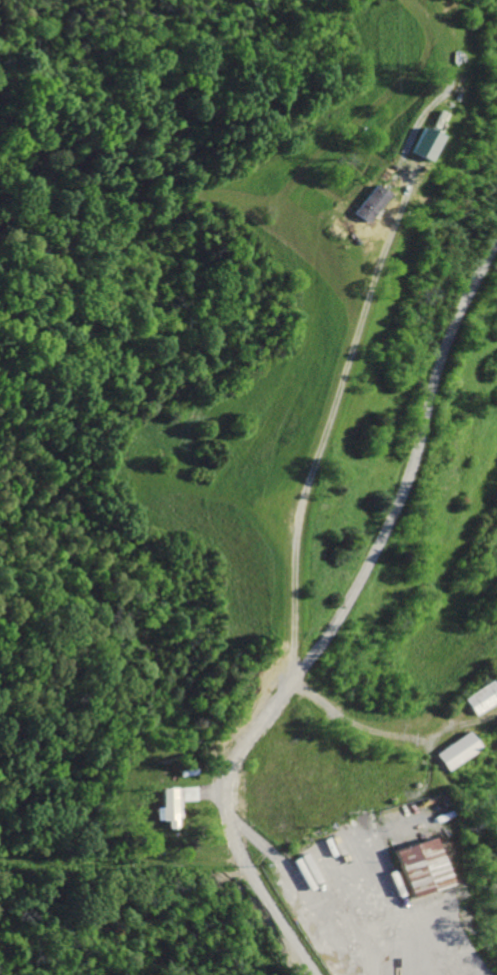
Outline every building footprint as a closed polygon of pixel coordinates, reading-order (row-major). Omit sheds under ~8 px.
[(424,163),(433,135),(412,128),(402,155),(424,163)] [(349,217),(364,224),(380,192),(365,184),(349,217)] [(466,716),(495,700),(485,682),(456,698),(466,716)] [(440,773),(472,749),(460,732),(427,756),(440,773)] [(383,853),(400,900),(439,886),(422,839),(383,853)]
